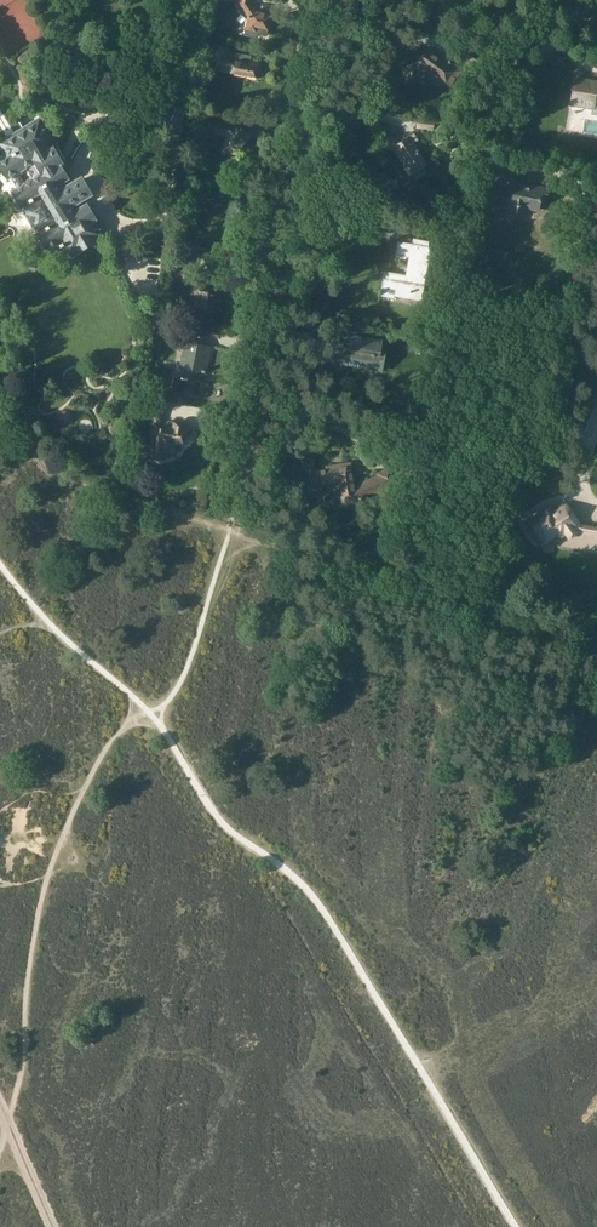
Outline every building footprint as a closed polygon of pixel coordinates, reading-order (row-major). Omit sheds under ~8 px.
[(248,17),(244,36),(257,39),(258,36),(267,37),(268,29),(267,29),(270,15),(256,12),(251,5),(252,0),(239,0),(238,3),(248,17)] [(489,11),(486,28),(498,30),(500,14),(489,11)] [(209,41),(208,49),(212,49),(211,58),(212,58),(210,69),(259,78),(261,66),(250,64),(251,57),(231,53),(232,46),(214,43),(214,42),(209,41)] [(417,64),(403,69),(407,81),(431,72),(450,86),(461,71),(429,47),(417,64)] [(468,49),(462,56),(471,62),(476,56),(468,49)] [(570,108),(593,111),(592,115),(596,116),(596,79),(575,76),(570,108)] [(223,143),(224,145),(220,150),(227,154),(229,151),(237,156),(250,135),(239,128),(209,121),(211,112),(198,110),(196,121),(201,122),(197,145),(207,147),(209,135),(226,138),(223,143)] [(14,133),(10,135),(7,137),(0,141),(0,148),(6,158),(0,161),(0,168),(8,181),(11,179),(17,188),(11,191),(21,210),(24,208),(25,209),(24,210),(26,214),(25,215),(33,228),(34,227),(37,232),(38,231),(39,232),(36,234),(47,252),(48,251),(52,257),(62,251),(68,262),(109,237),(105,230),(89,204),(88,205),(87,203),(74,211),(73,208),(94,196),(82,176),(61,189),(61,186),(70,180),(63,167),(65,165),(60,157),(54,146),(57,144),(41,117),(22,128),(14,133)] [(418,128),(433,131),(433,130),(440,131),(442,124),(419,120),(418,128)] [(403,160),(412,176),(427,166),(414,145),(418,142),(414,135),(400,144),(398,140),(385,138),(383,149),(395,152),(401,162),(403,160)] [(493,168),(490,183),(509,187),(506,205),(508,205),(507,211),(517,213),(527,215),(528,209),(539,211),(541,201),(546,202),(549,188),(531,185),(530,188),(514,185),(517,172),(493,168)] [(462,217),(462,216),(463,212),(463,210),(464,211),(464,209),(465,209),(466,209),(467,207),(467,206),(466,205),(465,204),(464,204),(464,203),(452,201),(449,214),(462,217)] [(202,244),(182,239),(180,248),(200,252),(202,244)] [(406,276),(385,272),(381,294),(422,301),(429,261),(430,261),(436,250),(431,248),(429,247),(429,242),(414,239),(412,245),(398,242),(396,256),(409,258),(406,276)] [(194,286),(193,292),(196,293),(195,300),(197,300),(195,309),(215,312),(217,303),(219,303),(220,303),(221,302),(221,301),(221,299),(221,298),(220,297),(219,296),(218,296),(205,294),(206,287),(194,286)] [(170,323),(166,339),(183,343),(187,326),(170,323)] [(350,346),(345,345),(342,363),(359,366),(359,364),(369,366),(369,368),(383,371),(387,351),(382,350),(383,342),(351,337),(350,346)] [(205,381),(211,348),(185,342),(181,360),(184,361),(180,377),(205,381)] [(141,455),(141,456),(142,457),(142,458),(142,459),(143,460),(144,460),(145,460),(147,460),(148,460),(149,459),(150,458),(160,460),(163,457),(165,452),(169,453),(175,448),(176,444),(181,445),(184,443),(184,439),(186,439),(187,439),(189,438),(190,437),(191,436),(192,435),(193,433),(193,431),(192,429),(192,428),(191,426),(189,425),(188,423),(185,423),(183,422),(182,422),(179,422),(177,423),(168,421),(167,424),(166,424),(165,429),(159,428),(161,421),(162,422),(165,405),(151,402),(147,419),(150,420),(149,426),(152,426),(152,428),(149,445),(143,444),(141,453),(141,455)] [(315,458),(302,460),(308,494),(323,491),(322,486),(339,483),(343,505),(360,502),(359,501),(398,483),(391,467),(376,474),(377,476),(355,485),(351,462),(326,466),(327,469),(317,471),(315,458)] [(579,523),(565,503),(552,512),(549,508),(529,522),(544,543),(556,535),(558,538),(566,533),(569,539),(577,533),(596,537),(596,527),(579,523)]
